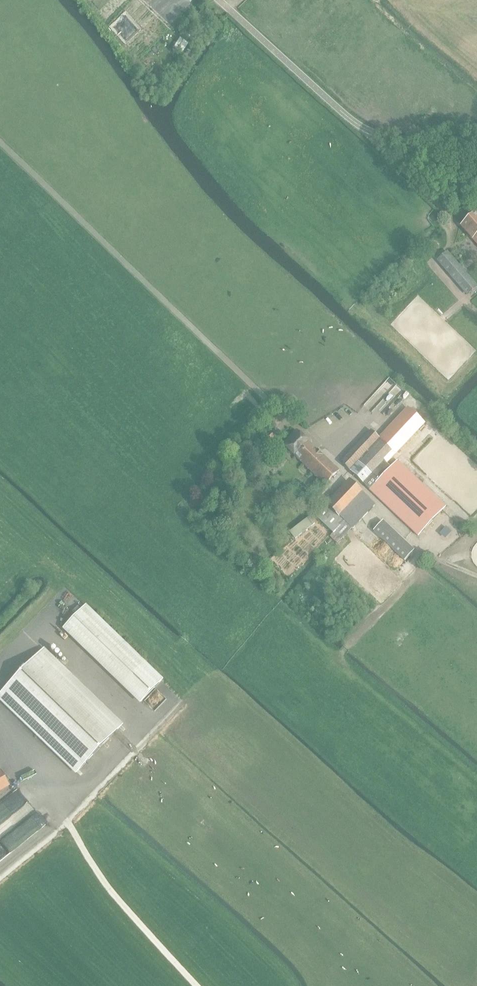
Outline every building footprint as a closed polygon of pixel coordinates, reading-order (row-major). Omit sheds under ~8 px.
[(200,26),(210,14),(204,9),(194,20),(200,26)] [(476,213),(462,226),(476,243),(476,214),(476,213)] [(476,286),(458,265),(448,254),(439,262),(438,260),(430,267),(459,300),(476,286)] [(446,506),(406,468),(398,460),(391,467),(387,463),(425,424),(408,408),(380,438),(372,431),(341,462),(418,535),(446,506)] [(339,471),(336,468),(297,430),(283,445),(295,456),(325,485),(339,471)] [(275,437),(271,433),(270,432),(262,441),(267,445),(275,437)] [(266,445),(258,439),(254,444),(261,451),(266,445)] [(353,529),(367,514),(375,505),(363,493),(350,480),(327,505),(317,517),(341,541),(353,529)] [(405,561),(413,553),(381,523),(374,531),(405,561)] [(277,553),(284,547),(276,537),(268,542),(277,553)] [(366,561),(359,554),(346,568),(353,575),(366,561)] [(140,703),(164,679),(86,604),(62,628),(140,703)] [(45,648),(0,694),(0,701),(75,772),(123,723),(45,648)] [(10,787),(11,786),(2,770),(0,771),(0,793),(10,787)]
